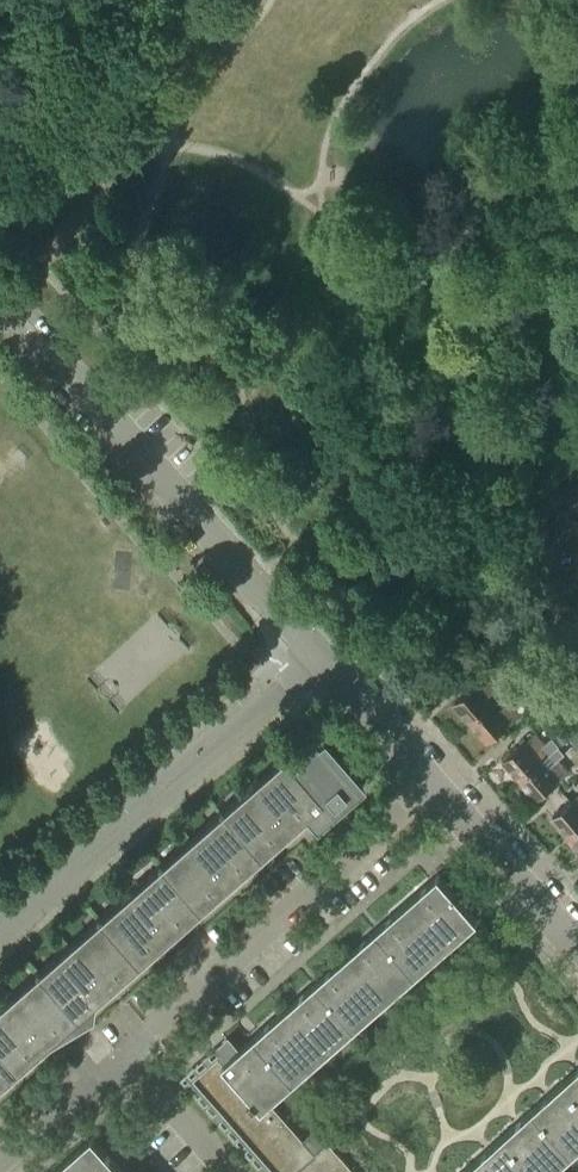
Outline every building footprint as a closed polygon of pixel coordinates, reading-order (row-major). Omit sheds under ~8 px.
[(544,634),(548,622),(540,619),(536,632),(544,634)] [(473,722),(495,703),(489,697),(498,689),(496,686),(501,682),(492,672),(456,703),(473,722)] [(521,715),(510,702),(500,710),(495,703),(473,722),(490,742),(521,715)] [(542,715),(565,741),(577,730),(577,728),(555,702),(542,715)] [(364,785),(317,732),(286,760),(283,756),(281,758),(282,760),(283,759),(285,763),(11,1004),(42,1039),(316,798),(330,814),(364,785)] [(522,779),(544,761),(538,754),(547,746),(536,733),(505,760),(522,779)] [(570,772),(559,759),(549,767),(544,761),(522,779),(539,799),(570,772)] [(577,830),(577,796),(554,817),(570,836),(577,830)] [(440,875),(438,876),(439,878),(440,878),(442,881),(232,1065),(222,1053),(193,1079),(274,1171),(299,1171),(316,1155),(304,1141),(265,1098),(473,916),(476,919),(475,919),(477,921),(479,919),(440,875)] [(42,1039),(11,1004),(0,1013),(0,1075),(42,1039)] [(577,1140),(577,1077),(474,1171),(543,1171),(577,1140)] [(315,1130),(304,1141),(316,1155),(327,1143),(315,1130)] [(95,1138),(93,1136),(53,1171),(116,1171),(90,1142),(93,1139),(95,1138)] [(329,1143),(328,1144),(327,1143),(316,1155),(299,1171),(354,1171),(329,1143)]
